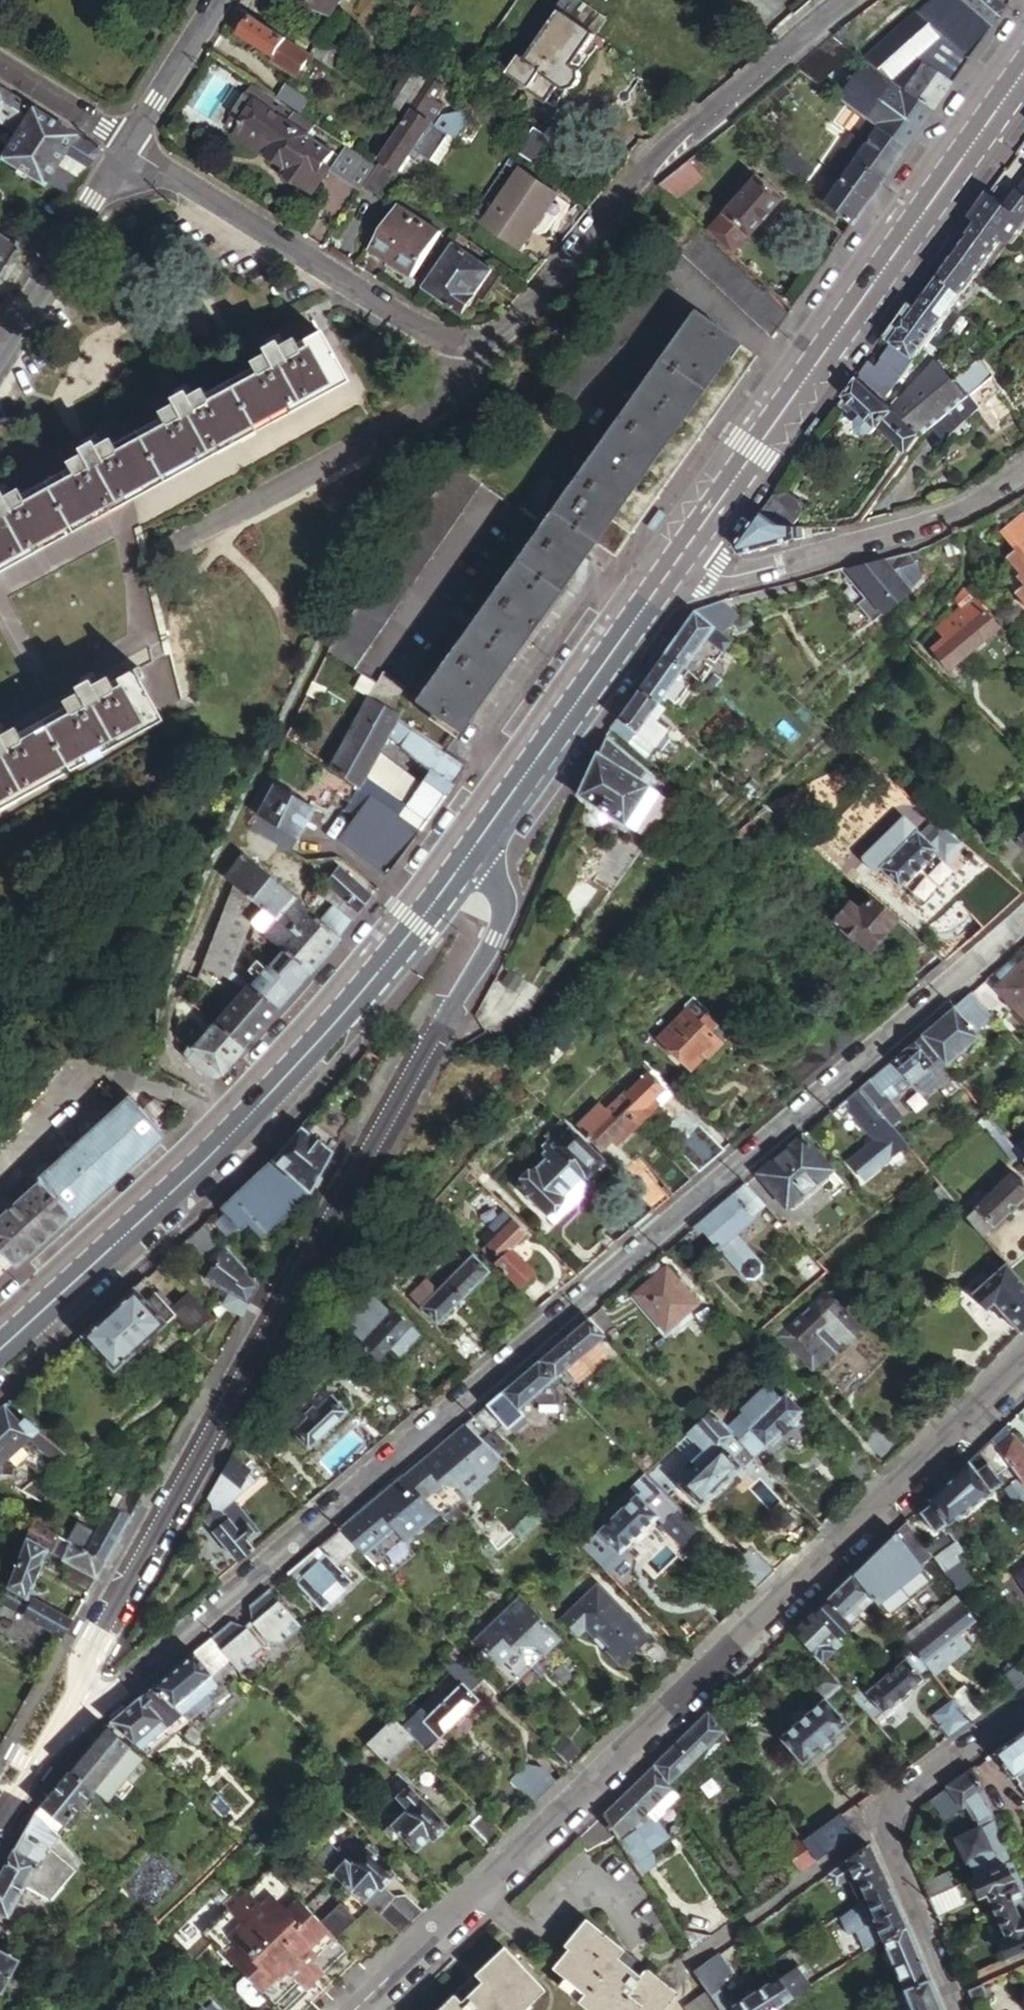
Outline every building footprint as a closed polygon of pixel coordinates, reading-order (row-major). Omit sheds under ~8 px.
[(331,11),(339,0),(314,0),(331,11)] [(559,8),(599,37),(611,22),(579,0),(565,0),(559,8)] [(929,105),(986,25),(959,0),(914,0),(853,51),(862,57),(929,105)] [(986,25),(1001,5),(995,0),(959,0),(986,25)] [(432,25),(439,15),(421,1),(413,12),(432,25)] [(300,44),(241,7),(229,25),(287,63),(300,44)] [(599,37),(559,8),(513,71),(532,85),(530,89),(556,108),(569,91),(574,91),(584,80),(584,72),(578,67),(599,37)] [(626,42),(612,34),(606,41),(621,51),(626,42)] [(319,37),(309,51),(335,67),(344,52),(319,37)] [(862,57),(833,95),(862,116),(901,145),(929,105),(862,57)] [(387,100),(405,111),(427,78),(411,66),(387,100)] [(376,162),(362,182),(376,191),(393,167),(397,169),(407,154),(412,147),(418,151),(437,164),(455,139),(430,121),(441,105),(432,98),(442,85),(430,76),(427,78),(405,111),(402,116),(407,119),(376,162)] [(309,95),(284,80),(275,93),(300,109),(309,95)] [(284,103),(250,82),(224,124),(234,130),(233,135),(247,145),(254,143),(284,164),(306,134),(304,131),(277,113),(284,103)] [(0,90),(0,120),(2,117),(14,98),(0,90)] [(30,108),(14,98),(2,117),(17,127),(30,108)] [(311,120),(284,103),(277,113),(304,131),(311,120)] [(30,108),(17,127),(13,133),(0,154),(0,161),(3,162),(63,201),(91,157),(91,154),(91,152),(92,149),(90,146),(30,108)] [(849,161),(876,181),(901,145),(862,116),(827,163),(841,172),(849,161)] [(0,120),(0,125),(13,133),(17,127),(2,117),(0,120)] [(532,125),(520,142),(529,149),(544,145),(549,138),(532,125)] [(306,134),(284,164),(281,170),(308,190),(334,153),(306,134)] [(366,142),(361,149),(370,156),(375,148),(366,142)] [(781,142),(769,155),(781,165),(793,152),(781,142)] [(373,163),(344,144),(330,164),(358,184),(373,163)] [(412,147),(407,154),(413,158),(418,151),(412,147)] [(682,158),(652,182),(668,196),(696,174),(682,158)] [(839,175),(841,172),(827,163),(818,159),(839,175)] [(821,199),(848,219),(876,181),(849,161),(841,172),(839,175),(828,190),(821,199)] [(813,167),(801,181),(810,189),(822,175),(813,167)] [(557,196),(520,170),(483,221),(520,249),(557,196)] [(750,172),(717,210),(702,226),(722,243),(727,248),(742,232),(776,195),(768,188),(756,177),(750,172)] [(759,174),(756,177),(768,188),(771,184),(759,174)] [(992,193),(985,203),(973,219),(980,223),(975,231),(986,237),(991,231),(1013,245),(1023,229),(1023,185),(1010,205),(992,193)] [(817,195),(821,199),(828,190),(824,187),(817,195)] [(398,203),(368,245),(408,273),(437,231),(398,203)] [(17,244),(31,252),(43,232),(30,224),(17,244)] [(702,226),(699,224),(676,248),(768,332),(788,303),(727,248),(722,243),(702,226)] [(969,294),(998,253),(972,235),(944,277),(969,294)] [(450,240),(419,284),(460,313),(474,294),(491,270),(450,240)] [(13,251),(0,243),(0,270),(13,251)] [(491,270),(474,294),(483,300),(500,276),(491,270)] [(944,277),(936,272),(930,280),(913,305),(945,327),(957,310),(969,294),(944,277)] [(688,305),(544,507),(589,539),(605,517),(732,337),(688,305)] [(945,327),(913,305),(865,373),(893,400),(931,347),(937,338),(945,327)] [(966,316),(957,310),(945,327),(937,338),(931,347),(941,353),(966,316)] [(334,366),(323,347),(320,349),(309,332),(313,329),(312,327),(284,343),(285,346),(271,353),(267,346),(274,343),(270,336),(264,340),(263,338),(251,346),(256,355),(254,356),(258,361),(246,367),(245,366),(193,394),(194,396),(181,404),(178,397),(183,394),(180,388),(174,391),(173,389),(160,396),(165,404),(162,406),(167,412),(156,419),(154,417),(103,445),(104,447),(91,455),(87,448),(93,445),(89,438),(83,442),(82,440),(69,447),(74,456),(72,457),(76,463),(65,470),(64,468),(12,497),(13,499),(0,507),(0,555),(334,366)] [(323,347),(313,329),(309,332),(320,349),(323,347)] [(991,375),(980,360),(976,364),(987,379),(991,375)] [(895,410),(905,420),(956,379),(941,364),(895,410)] [(987,379),(976,364),(956,379),(905,420),(922,434),(932,426),(969,394),(987,379)] [(969,394),(981,407),(1002,389),(991,375),(987,379),(969,394)] [(895,410),(858,376),(844,395),(864,413),(858,420),(858,428),(864,433),(870,433),(877,425),(907,454),(922,434),(905,420),(895,410)] [(969,394),(932,426),(944,440),(954,431),(967,420),(981,407),(969,394)] [(967,420),(954,431),(962,441),(975,429),(967,420)] [(329,642),(324,652),(349,668),(475,479),(450,460),(336,632),(331,640),(329,642)] [(781,483),(762,510),(769,515),(774,518),(778,520),(782,523),(786,524),(788,524),(790,525),(805,513),(803,503),(781,483)] [(544,507),(511,554),(556,586),(589,539),(544,507)] [(745,551),(806,534),(803,525),(795,525),(790,525),(788,524),(786,524),(782,523),(778,520),(774,518),(769,515),(762,510),(737,544),(745,551)] [(1011,567),(1023,553),(1023,527),(1023,529),(1003,511),(986,530),(1004,546),(996,554),(1011,567)] [(605,517),(589,539),(608,552),(623,530),(605,517)] [(902,550),(843,567),(845,570),(834,580),(847,595),(850,592),(860,604),(857,607),(871,621),(883,610),(909,587),(906,584),(896,572),(911,560),(902,550)] [(1011,567),(1008,571),(1016,578),(1008,586),(1023,600),(1023,553),(1011,567)] [(556,586),(511,554),(411,695),(455,728),(556,586)] [(896,572),(906,584),(921,571),(911,560),(896,572)] [(983,602),(961,581),(944,600),(959,621),(944,633),(941,630),(928,640),(943,661),(992,623),(979,605),(983,602)] [(847,595),(857,607),(860,604),(850,592),(847,595)] [(715,598),(692,611),(711,627),(720,633),(733,614),(715,598)] [(959,621),(944,600),(931,617),(941,630),(944,633),(959,621)] [(692,611),(662,652),(681,668),(705,635),(711,627),(692,611)] [(711,627),(705,635),(722,649),(729,641),(720,633),(711,627)] [(662,652),(636,688),(655,705),(681,668),(662,652)] [(154,702),(138,673),(142,671),(137,661),(102,682),(103,683),(91,690),(87,684),(93,681),(90,674),(84,678),(83,676),(70,684),(74,691),(71,692),(75,698),(63,706),(63,704),(11,732),(0,739),(0,789),(154,702)] [(380,669),(371,682),(357,708),(387,725),(393,715),(386,711),(402,683),(380,669)] [(636,688),(608,727),(644,755),(663,729),(646,717),(655,705),(636,688)] [(357,708),(325,763),(351,781),(354,783),(374,749),(383,733),(387,725),(357,708)] [(442,789),(461,763),(393,715),(387,725),(383,733),(428,765),(422,774),(442,789)] [(604,734),(577,791),(594,802),(594,804),(605,811),(607,810),(623,820),(646,784),(638,779),(646,767),(604,734)] [(417,826),(437,796),(417,780),(374,749),(354,783),(417,826)] [(351,781),(325,763),(316,780),(341,796),(351,781)] [(677,792),(646,767),(638,779),(646,784),(671,801),(677,792)] [(437,796),(442,789),(422,774),(417,780),(437,796)] [(269,784),(261,777),(246,807),(254,812),(272,785),(269,784)] [(341,796),(316,780),(307,796),(330,811),(335,803),(341,806),(345,798),(341,796)] [(272,785),(254,812),(292,840),(312,811),(271,781),(269,784),(272,785)] [(384,869),(417,826),(354,783),(351,781),(341,796),(345,798),(341,806),(354,816),(339,838),(384,869)] [(671,801),(646,784),(623,820),(646,835),(671,801)] [(254,812),(246,824),(285,850),(292,840),(254,812)] [(883,836),(869,851),(900,882),(938,844),(918,823),(916,824),(907,816),(895,828),(904,837),(900,840),(893,833),(887,839),(883,836)] [(239,853),(223,876),(230,882),(258,907),(247,921),(257,930),(271,942),(300,908),(239,853)] [(1006,876),(990,862),(973,879),(1004,906),(1020,890),(1006,876)] [(328,902),(347,918),(361,901),(367,893),(338,869),(334,865),(318,886),(328,895),(324,899),(328,902)] [(897,912),(856,877),(843,893),(849,897),(834,914),(870,945),(897,912)] [(230,882),(203,949),(227,967),(247,921),(258,907),(230,882)] [(318,886),(314,890),(324,899),(328,895),(318,886)] [(314,919),(332,935),(347,918),(328,902),(314,919)] [(276,946),(303,970),(332,935),(314,919),(300,908),(271,942),(276,946)] [(921,978),(948,955),(918,929),(894,956),(921,978)] [(260,983),(279,997),(303,970),(276,946),(251,974),(260,983)] [(198,963),(224,973),(227,967),(203,949),(198,963)] [(993,987),(1007,1000),(1011,996),(1023,1009),(1023,955),(1016,963),(1009,956),(992,970),(1001,978),(993,987)] [(212,1021),(238,1043),(273,1004),(255,990),(245,982),(227,967),(224,973),(241,986),(212,1021)] [(245,982),(255,990),(260,983),(251,974),(245,982)] [(255,990),(273,1004),(279,997),(260,983),(255,990)] [(709,1005),(693,990),(684,999),(685,1004),(657,1033),(690,1063),(702,1051),(706,1055),(722,1039),(708,1026),(714,1020),(704,1011),(709,1005)] [(968,991),(920,1032),(945,1063),(975,1036),(972,1032),(992,1015),(968,991)] [(205,1074),(210,1075),(238,1043),(212,1021),(190,1047),(186,1045),(180,1054),(182,1057),(197,1068),(205,1074)] [(920,1032),(891,1057),(910,1080),(911,1080),(927,1066),(932,1073),(945,1063),(920,1032)] [(607,1091),(634,1119),(653,1100),(648,1095),(660,1083),(644,1070),(650,1064),(641,1055),(607,1091)] [(891,1057),(869,1075),(888,1098),(910,1080),(891,1057)] [(674,1086),(650,1064),(644,1070),(660,1083),(648,1095),(653,1100),(657,1104),(674,1086)] [(927,1066),(911,1080),(920,1090),(926,1091),(939,1080),(932,1073),(927,1066)] [(869,1075),(859,1084),(891,1123),(902,1115),(888,1098),(869,1075)] [(859,1084),(842,1098),(891,1157),(907,1143),(891,1123),(859,1084)] [(615,1139),(634,1119),(607,1091),(576,1124),(599,1146),(610,1134),(615,1139)] [(138,1105),(147,1114),(155,1106),(146,1098),(138,1105)] [(151,1134),(140,1123),(148,1116),(147,1114),(138,1105),(137,1104),(130,1111),(119,1099),(47,1164),(33,1177),(0,1206),(0,1252),(10,1263),(151,1134)] [(987,1114),(979,1121),(983,1123),(1006,1152),(1008,1150),(1013,1157),(1019,1152),(1014,1147),(987,1114)] [(602,1159),(557,1116),(542,1132),(551,1140),(529,1162),(534,1167),(518,1184),(555,1218),(593,1180),(587,1174),(602,1159)] [(698,1169),(722,1148),(697,1122),(674,1144),(698,1169)] [(332,1148),(298,1128),(270,1160),(271,1161),(302,1186),(309,1191),(332,1148)] [(776,1154),(756,1171),(781,1199),(797,1186),(802,1193),(832,1168),(802,1132),(776,1154)] [(1014,1147),(1019,1152),(1023,1158),(1023,1138),(1014,1147)] [(26,1170),(33,1177),(47,1164),(40,1156),(26,1170)] [(302,1186),(271,1161),(220,1210),(239,1229),(247,1222),(248,1223),(252,1220),(262,1230),(302,1186)] [(957,1203),(980,1231),(1023,1189),(1023,1182),(1010,1168),(986,1190),(978,1183),(957,1203)] [(951,1196),(936,1178),(927,1186),(941,1205),(951,1196)] [(744,1181),(696,1222),(715,1241),(714,1243),(717,1248),(721,1244),(747,1274),(755,1276),(762,1270),(761,1261),(736,1231),(753,1216),(750,1213),(763,1201),(744,1181)] [(797,1186),(781,1199),(787,1206),(802,1193),(797,1186)] [(497,1255),(491,1260),(516,1283),(531,1267),(507,1244),(522,1228),(498,1207),(483,1224),(492,1232),(483,1242),(497,1255)] [(217,1249),(196,1232),(183,1244),(206,1262),(217,1249)] [(459,1241),(432,1270),(460,1295),(486,1267),(459,1241)] [(993,1247),(979,1260),(989,1271),(967,1293),(983,1310),(990,1303),(1017,1331),(1023,1325),(1023,1284),(993,1247)] [(259,1283),(219,1251),(204,1281),(229,1293),(224,1302),(244,1309),(253,1294),(259,1283)] [(10,1263),(0,1252),(0,1272),(10,1263)] [(663,1263),(631,1290),(662,1328),(695,1301),(663,1263)] [(460,1295),(432,1270),(415,1288),(404,1279),(397,1287),(436,1322),(460,1295)] [(168,1311),(140,1282),(79,1337),(112,1372),(166,1325),(164,1324),(173,1317),(168,1311)] [(538,1303),(518,1285),(506,1299),(523,1315),(538,1303)] [(187,1293),(168,1311),(173,1317),(174,1316),(192,1298),(187,1293)] [(174,1316),(173,1317),(192,1337),(212,1317),(192,1298),(174,1316)] [(374,1298),(350,1325),(362,1338),(360,1340),(376,1355),(387,1342),(396,1349),(414,1329),(390,1306),(386,1310),(374,1298)] [(813,1306),(791,1327),(820,1356),(841,1336),(843,1338),(858,1325),(833,1299),(819,1313),(813,1306)] [(587,1315),(537,1357),(552,1373),(564,1364),(584,1385),(611,1363),(590,1341),(602,1331),(587,1315)] [(564,1364),(552,1373),(557,1378),(563,1384),(569,1378),(586,1396),(622,1365),(606,1348),(612,1342),(602,1331),(590,1341),(611,1363),(584,1385),(564,1364)] [(199,1365),(210,1370),(216,1361),(205,1355),(199,1365)] [(537,1357),(485,1401),(503,1423),(519,1410),(514,1404),(545,1379),(549,1384),(557,1378),(552,1373),(537,1357)] [(292,1383),(279,1396),(287,1406),(278,1415),(288,1427),(287,1428),(304,1446),(306,1444),(309,1448),(348,1413),(343,1409),(345,1408),(328,1391),(326,1393),(315,1380),(301,1393),(292,1383)] [(733,1417),(725,1424),(731,1430),(753,1452),(767,1439),(772,1440),(780,1432),(778,1429),(788,1420),(791,1423),(800,1413),(797,1410),(800,1408),(783,1389),(778,1393),(766,1380),(738,1405),(742,1409),(733,1417)] [(720,1403),(712,1410),(725,1424),(733,1417),(720,1403)] [(712,1410),(709,1407),(691,1424),(684,1431),(699,1446),(686,1458),(691,1463),(689,1464),(692,1467),(677,1481),(696,1503),(738,1463),(718,1442),(731,1430),(725,1424),(712,1410)] [(1,1408),(0,1408),(0,1472),(8,1475),(15,1479),(15,1469),(6,1467),(6,1465),(29,1438),(59,1461),(67,1451),(23,1418),(20,1422),(1,1408)] [(464,1418),(402,1471),(424,1494),(440,1479),(457,1482),(468,1494),(489,1475),(484,1469),(499,1455),(496,1452),(481,1436),(464,1418)] [(986,1437),(1006,1462),(1023,1485),(1023,1450),(1002,1422),(986,1437)] [(884,1460),(898,1446),(878,1424),(863,1438),(884,1460)] [(491,1426),(481,1436),(496,1452),(500,1447),(495,1443),(502,1436),(491,1426)] [(966,1457),(915,1506),(932,1527),(943,1518),(944,1520),(1000,1478),(994,1470),(1006,1462),(986,1437),(966,1457)] [(643,1447),(638,1452),(642,1457),(647,1452),(643,1447)] [(218,1535),(238,1559),(253,1545),(251,1543),(244,1535),(252,1529),(246,1521),(238,1529),(219,1505),(227,1498),(260,1471),(251,1461),(211,1496),(217,1503),(202,1516),(218,1535)] [(677,1504),(643,1469),(627,1485),(653,1512),(661,1520),(677,1504)] [(44,1504),(55,1478),(50,1477),(38,1471),(27,1496),(44,1504)] [(361,1507),(339,1525),(357,1544),(363,1550),(392,1523),(405,1536),(437,1508),(424,1494),(402,1471),(376,1494),(383,1501),(367,1514),(361,1507)] [(110,1507),(129,1517),(146,1487),(125,1476),(116,1492),(123,1496),(119,1504),(114,1502),(110,1507)] [(105,1559),(129,1517),(110,1507),(109,1507),(95,1533),(90,1531),(88,1535),(52,1517),(68,1485),(55,1478),(44,1504),(36,1524),(58,1535),(64,1538),(73,1543),(77,1544),(105,1559)] [(261,1539),(294,1511),(271,1485),(239,1513),(246,1521),(252,1529),(259,1537),(261,1539)] [(653,1512),(627,1485),(589,1520),(598,1529),(615,1548),(653,1512)] [(114,1491),(110,1499),(114,1502),(119,1504),(123,1496),(116,1492),(114,1491)] [(376,1494),(361,1507),(367,1514),(383,1501),(376,1494)] [(239,1513),(227,1498),(219,1505),(238,1529),(246,1521),(239,1513)] [(598,1529),(589,1520),(575,1534),(584,1543),(598,1529)] [(58,1535),(36,1524),(34,1527),(30,1538),(51,1550),(58,1535)] [(339,1525),(317,1543),(324,1549),(294,1578),(321,1606),(352,1577),(338,1562),(357,1544),(339,1525)] [(259,1537),(252,1529),(244,1535),(251,1543),(259,1537)] [(56,1555),(65,1560),(73,1543),(64,1538),(58,1535),(51,1550),(50,1552),(56,1555)] [(215,1578),(238,1559),(218,1535),(195,1555),(215,1578)] [(30,1538),(24,1552),(7,1591),(25,1599),(27,1600),(47,1558),(50,1552),(51,1550),(30,1538)] [(72,1564),(95,1577),(104,1560),(105,1559),(77,1544),(73,1543),(65,1560),(72,1564)] [(748,1544),(730,1561),(755,1586),(772,1569),(748,1544)] [(963,1591),(979,1576),(950,1545),(934,1560),(963,1591)] [(66,1576),(89,1589),(95,1577),(72,1564),(66,1576)] [(850,1569),(810,1608),(830,1631),(844,1646),(850,1641),(838,1628),(849,1618),(841,1609),(865,1587),(850,1569)] [(597,1579),(560,1614),(576,1630),(584,1624),(619,1660),(648,1633),(597,1579)] [(231,1617),(210,1635),(240,1670),(274,1638),(282,1640),(301,1622),(267,1586),(247,1603),(252,1617),(245,1625),(231,1617)] [(557,1631),(516,1590),(471,1633),(510,1675),(557,1631)] [(25,1599),(7,1591),(2,1605),(18,1614),(25,1599)] [(953,1591),(902,1633),(909,1642),(922,1658),(974,1616),(953,1591)] [(25,1599),(18,1614),(25,1617),(33,1603),(27,1600),(25,1599)] [(703,1637),(717,1623),(698,1601),(684,1616),(703,1637)] [(25,1617),(61,1638),(71,1621),(33,1603),(25,1617)] [(810,1608),(789,1628),(816,1656),(830,1643),(824,1637),(830,1631),(810,1608)] [(223,1660),(205,1639),(172,1668),(155,1682),(181,1709),(191,1701),(198,1701),(205,1696),(205,1689),(215,1681),(208,1673),(223,1660)] [(922,1658),(909,1642),(870,1675),(850,1692),(871,1715),(881,1708),(883,1709),(923,1675),(919,1670),(927,1664),(922,1658)] [(478,1670),(459,1650),(431,1677),(447,1693),(423,1718),(440,1735),(477,1697),(473,1694),(454,1674),(459,1668),(470,1678),(478,1670)] [(814,1698),(776,1731),(800,1759),(818,1744),(821,1747),(832,1737),(829,1734),(846,1720),(821,1692),(837,1678),(820,1660),(798,1679),(814,1698)] [(454,1674),(473,1694),(487,1680),(478,1670),(470,1678),(459,1668),(454,1674)] [(191,1701),(181,1709),(188,1716),(221,1688),(215,1681),(205,1689),(205,1696),(198,1701),(191,1701)] [(137,1697),(111,1718),(133,1737),(160,1714),(167,1722),(181,1709),(155,1682),(137,1697)] [(950,1694),(952,1696),(971,1719),(985,1709),(965,1684),(950,1694)] [(971,1719),(952,1696),(941,1704),(959,1728),(971,1719)] [(400,1708),(393,1715),(411,1734),(421,1745),(426,1738),(418,1731),(420,1729),(400,1708)] [(707,1708),(651,1761),(665,1780),(666,1778),(669,1781),(672,1781),(680,1774),(683,1768),(680,1765),(716,1731),(722,1737),(725,1734),(707,1708)] [(578,1714),(549,1743),(570,1765),(600,1736),(578,1714)] [(411,1734),(393,1715),(391,1717),(332,1775),(344,1785),(378,1752),(386,1759),(411,1734)] [(98,1732),(67,1769),(92,1789),(130,1744),(106,1723),(105,1724),(98,1732)] [(1022,1727),(994,1748),(1012,1773),(1014,1771),(1023,1785),(1023,1726),(1022,1727)] [(130,1744),(92,1789),(105,1802),(112,1793),(120,1800),(132,1786),(124,1779),(143,1756),(130,1744)] [(510,1777),(533,1801),(556,1779),(542,1765),(529,1758),(510,1777)] [(602,1809),(615,1830),(636,1862),(640,1868),(651,1860),(650,1852),(646,1846),(664,1835),(646,1806),(668,1785),(665,1780),(651,1761),(645,1767),(602,1809)] [(994,1811),(972,1764),(947,1783),(963,1803),(965,1801),(975,1814),(986,1807),(990,1814),(994,1811)] [(39,1803),(38,1805),(63,1824),(92,1789),(67,1769),(39,1803)] [(398,1771),(386,1783),(388,1785),(382,1791),(392,1801),(380,1812),(392,1824),(385,1831),(394,1840),(401,1834),(414,1847),(429,1833),(435,1834),(448,1821),(398,1771)] [(947,1783),(929,1796),(945,1816),(963,1803),(947,1783)] [(503,1830),(481,1807),(468,1820),(490,1842),(503,1830)] [(986,1807),(975,1814),(980,1821),(990,1814),(986,1807)] [(0,1870),(0,1928),(12,1940),(30,1916),(36,1920),(82,1860),(34,1809),(31,1814),(23,1830),(0,1870)] [(602,1809),(576,1834),(585,1847),(602,1835),(604,1839),(615,1830),(602,1809)] [(855,1829),(843,1813),(842,1811),(803,1840),(816,1858),(855,1829)] [(1013,1855),(1007,1842),(994,1811),(990,1814),(980,1821),(968,1830),(985,1868),(1013,1855)] [(297,1828),(287,1819),(281,1824),(292,1833),(297,1828)] [(800,1869),(816,1858),(803,1840),(799,1834),(783,1846),(800,1869)] [(848,1856),(829,1870),(836,1880),(847,1871),(862,1901),(888,1884),(870,1841),(848,1856)] [(329,1845),(318,1858),(362,1897),(376,1881),(381,1882),(391,1872),(390,1867),(364,1843),(346,1861),(337,1853),(342,1847),(337,1842),(332,1848),(329,1845)] [(1016,1861),(1013,1855),(985,1868),(972,1874),(980,1892),(988,1888),(999,1911),(1023,1900),(1018,1887),(1021,1886),(1015,1872),(1012,1874),(1008,1864),(1016,1861)] [(921,1879),(928,1895),(950,1884),(944,1870),(921,1879)] [(220,1935),(277,1994),(271,2000),(281,2009),(298,2009),(368,1942),(350,1924),(344,1931),(286,1871),(263,1893),(255,1885),(234,1906),(242,1914),(220,1935)] [(928,1895),(935,1911),(960,1901),(953,1883),(950,1884),(928,1895)] [(905,1922),(888,1884),(862,1901),(854,1906),(840,1916),(847,1933),(855,1929),(864,1949),(883,1936),(905,1922)] [(399,1931),(412,1918),(423,1907),(400,1886),(376,1910),(399,1931)] [(1023,1900),(999,1911),(1007,1932),(1000,1935),(1009,1957),(1023,1951),(1023,1901),(1023,1900)] [(565,1973),(584,1989),(576,1998),(591,2009),(648,2009),(656,2000),(663,2005),(677,1987),(584,1913),(563,1939),(568,1943),(552,1963),(565,1973)] [(913,1940),(905,1922),(883,1936),(904,1986),(928,1976),(913,1940)] [(679,1929),(691,1947),(709,1934),(679,1929)] [(432,2009),(517,2009),(543,1985),(502,1944),(432,2009)] [(786,1951),(790,1956),(795,1953),(791,1948),(786,1951)] [(17,1961),(0,1951),(0,1991),(17,1961)] [(778,1956),(787,1969),(795,1964),(790,1956),(786,1951),(778,1956)] [(708,1958),(695,1967),(707,1984),(720,1974),(708,1958)] [(557,1982),(576,1998),(584,1989),(565,1973),(557,1982)] [(802,1973),(785,1985),(792,1995),(809,1984),(802,1973)] [(707,1984),(710,1988),(711,1990),(718,1985),(724,1980),(720,1974),(707,1984)] [(726,2009),(768,2009),(792,1995),(785,1985),(778,1975),(769,1981),(768,1979),(732,2003),(718,1985),(711,1990),(726,2009)] [(928,1976),(904,1986),(890,1991),(901,2009),(943,2009),(928,1976)] [(983,1979),(967,1986),(972,1999),(989,1992),(983,1979)] [(710,1988),(687,2003),(692,2009),(726,2009),(711,1990),(710,1988)] [(210,1996),(202,2003),(191,1991),(174,2007),(177,2009),(224,2009),(210,1996)] [(663,2005),(656,2000),(648,2009),(658,2009),(663,2005)]
